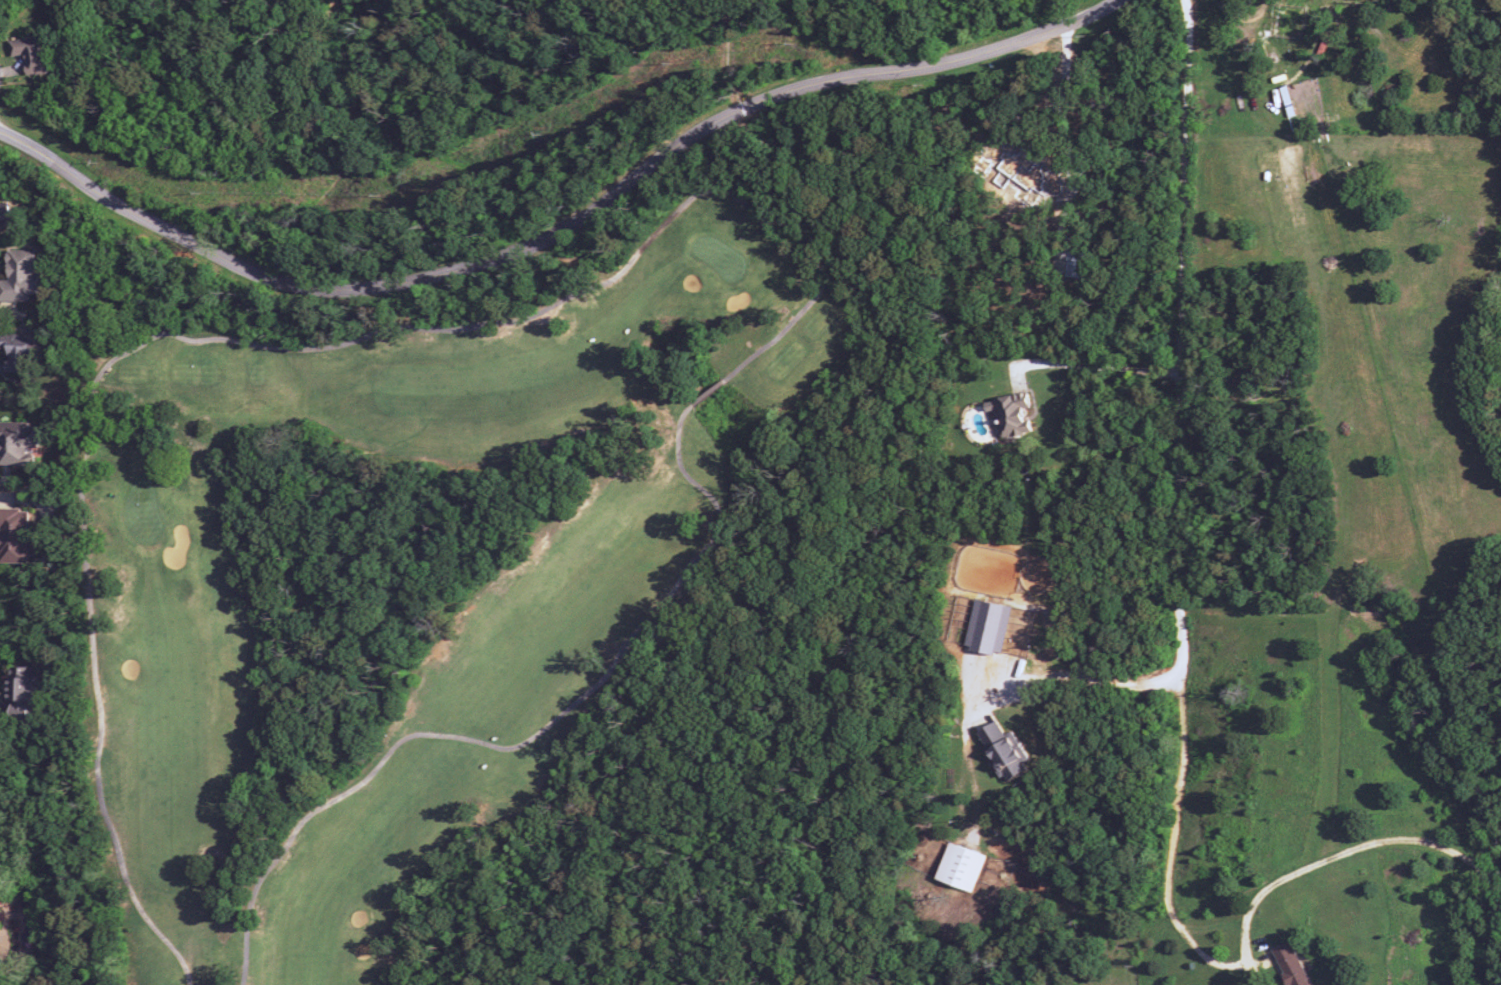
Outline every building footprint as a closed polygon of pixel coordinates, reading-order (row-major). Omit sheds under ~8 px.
[(9,41),(12,57),(25,55),(28,76),(51,73),(46,36),(9,41)] [(8,230),(5,222),(13,219),(7,202),(0,204),(0,233),(8,230)] [(7,251),(8,281),(0,281),(0,302),(29,302),(29,295),(41,294),(41,273),(35,273),(35,250),(7,251)] [(30,372),(29,357),(41,357),(40,334),(0,335),(0,350),(9,349),(9,360),(6,361),(6,373),(30,372)] [(1031,433),(1027,409),(1031,408),(1028,394),(984,401),(986,413),(996,411),(1001,438),(1031,433)] [(0,422),(0,443),(0,445),(0,466),(35,467),(35,451),(39,451),(39,430),(29,430),(30,423),(0,422)] [(29,564),(30,556),(38,556),(39,538),(29,538),(29,509),(0,509),(0,528),(1,528),(0,564),(29,564)] [(965,648),(1002,656),(1012,607),(974,600),(965,648)] [(29,716),(30,701),(36,701),(37,675),(32,675),(32,667),(9,667),(8,700),(13,700),(13,716),(29,716)] [(1001,778),(1005,776),(1008,782),(1028,771),(1023,763),(1028,760),(1012,731),(1004,735),(997,722),(975,734),(1001,778)] [(936,880),(974,892),(986,855),(948,843),(936,880)] [(1291,941),(1272,949),(1288,984),(1310,984),(1291,941)]
